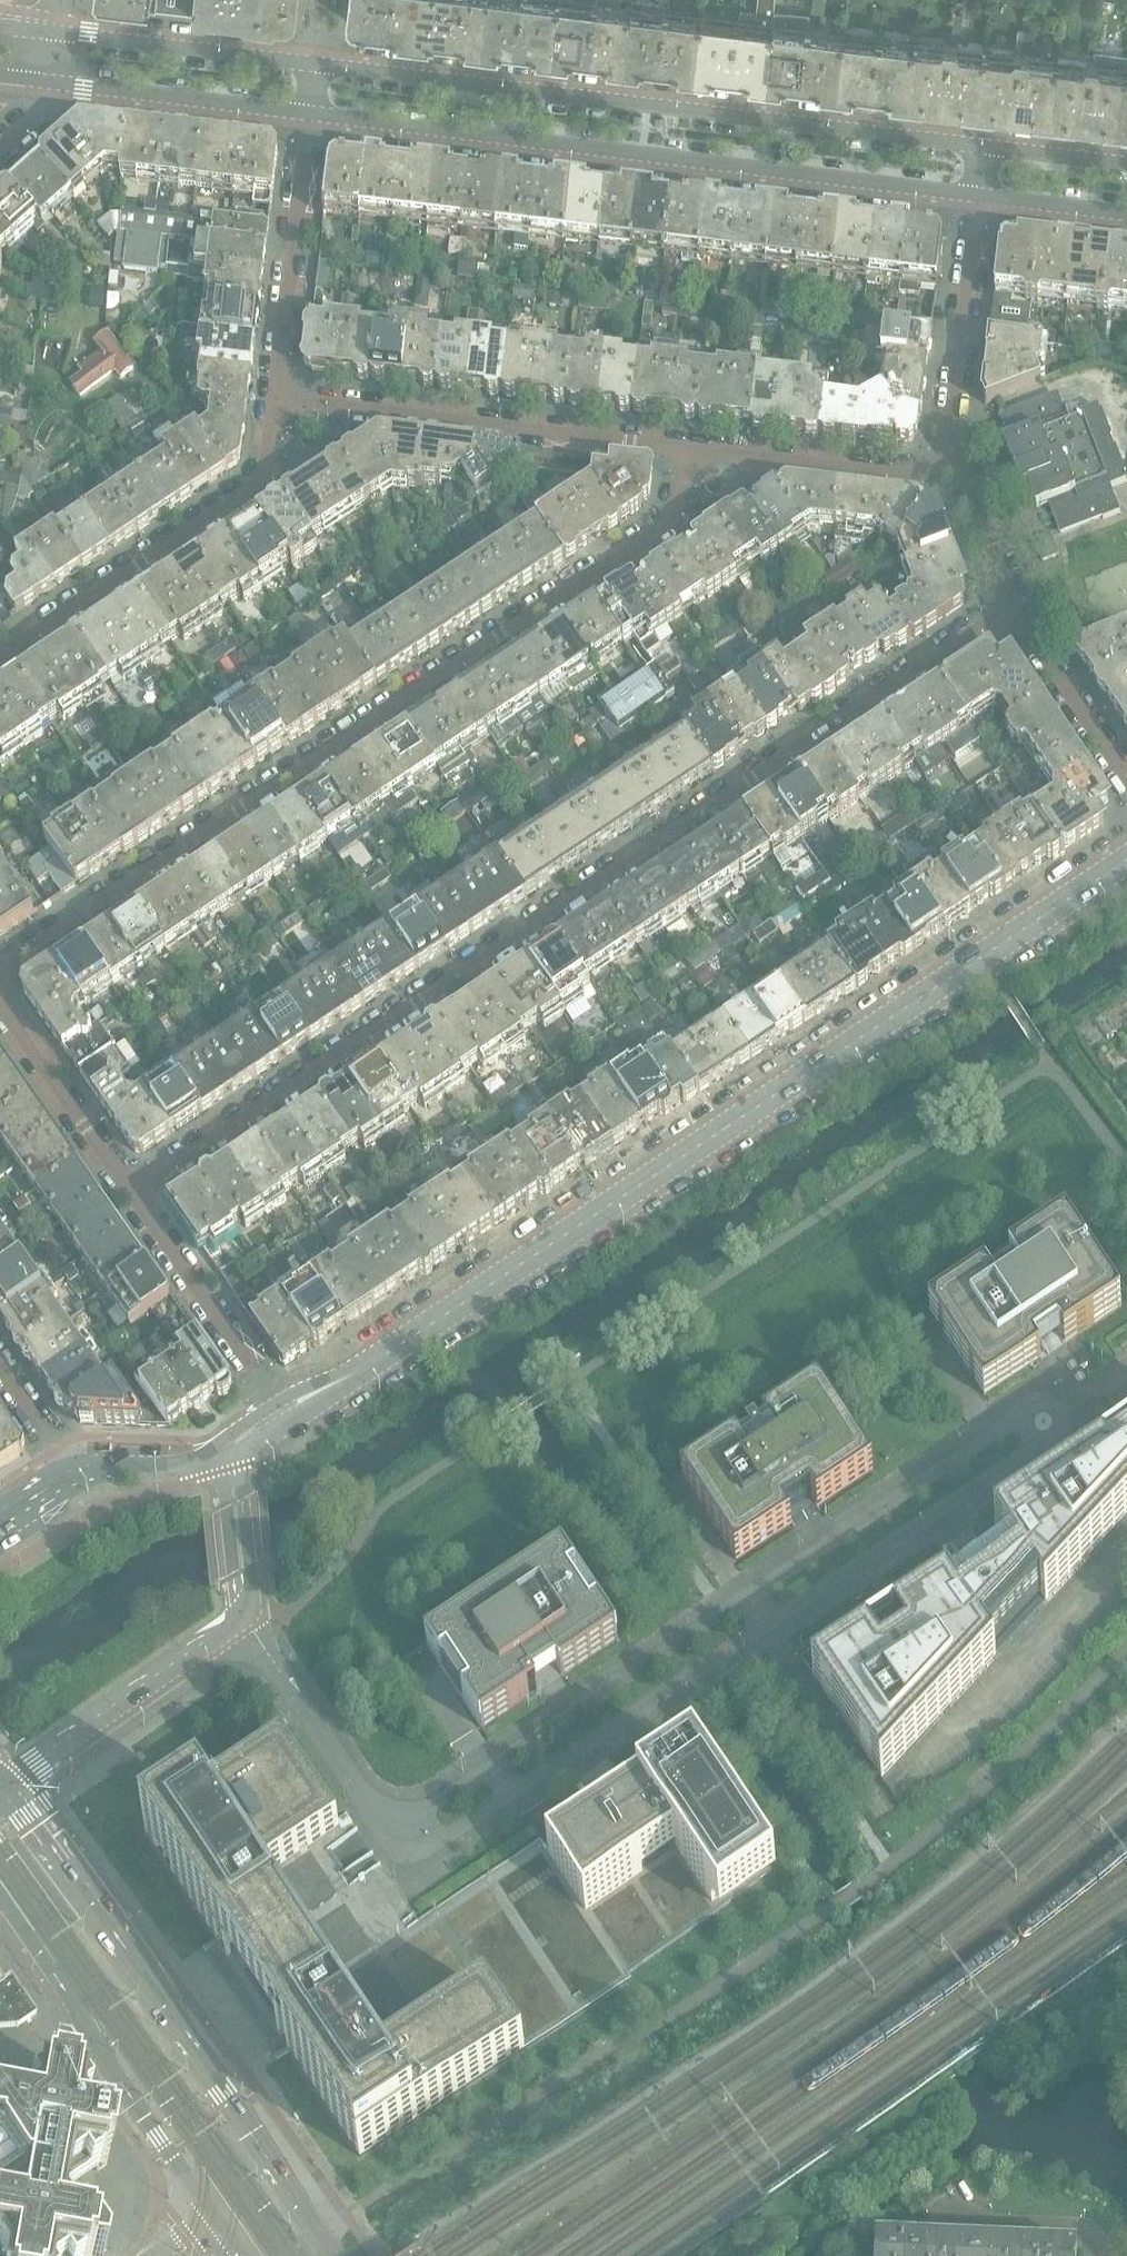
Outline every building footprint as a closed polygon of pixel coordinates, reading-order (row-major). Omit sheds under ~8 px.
[(98,2),(194,14),(196,0),(97,0),(98,2)] [(264,0),(196,0),(194,14),(205,15),(210,14),(216,14),(219,17),(234,19),(238,17),(244,18),(248,21),(261,22),(264,0)] [(296,0),(264,0),(261,22),(272,24),(277,21),(277,20),(288,22),(294,17),(296,0)] [(419,0),(350,0),(348,16),(349,17),(348,20),(353,26),(356,26),(356,27),(361,27),(361,29),(363,30),(369,31),(370,29),(376,30),(386,32),(386,31),(393,31),(392,33),(398,34),(397,39),(414,41),(419,0)] [(489,0),(419,0),(414,41),(431,43),(432,38),(437,39),(437,37),(444,38),(444,39),(449,39),(454,40),(454,39),(460,40),(460,42),(466,42),(465,47),(483,49),(489,0)] [(562,0),(489,0),(483,49),(499,51),(500,46),(505,47),(506,45),(512,46),(512,47),(520,48),(525,48),(531,48),(531,50),(537,51),(536,56),(555,58),(562,0)] [(633,4),(604,0),(562,0),(555,58),(570,60),(571,55),(576,56),(576,54),(583,55),(583,56),(585,56),(595,57),(595,56),(602,57),(602,59),(608,60),(607,64),(625,67),(633,4)] [(845,30),(817,26),(820,1),(814,0),(808,0),(805,18),(814,19),(814,26),(774,21),(766,84),(783,86),(783,81),(789,82),(789,80),(796,81),(796,82),(808,83),(808,82),(815,83),(815,85),(820,86),(820,90),(837,93),(845,30)] [(696,75),(703,12),(633,4),(625,67),(641,69),(642,64),(647,64),(647,62),(654,63),(654,64),(666,66),(666,65),(673,66),(673,67),(679,68),(678,73),(696,75)] [(881,25),(882,10),(873,10),(872,24),(881,25)] [(976,110),(985,47),(959,43),(964,13),(952,11),(949,38),(943,37),(939,41),(914,38),(907,101),(924,103),(924,98),(963,103),(962,108),(976,110)] [(766,84),(774,21),(703,12),(696,75),(712,77),(712,72),(718,73),(718,71),(725,72),(725,73),(737,74),(744,74),(744,76),(750,77),(749,82),(766,84)] [(1048,118),(1056,55),(1033,52),(1035,30),(1019,27),(1017,46),(1014,46),(1011,50),(985,47),(976,110),(995,112),(996,107),(1034,111),(1033,117),(1048,118)] [(907,101),(914,38),(845,30),(837,93),(856,95),(856,90),(862,90),(862,88),(869,89),(868,90),(876,91),(879,92),(879,91),(886,92),(885,94),(891,94),(890,99),(907,101)] [(1119,127),(1126,64),(1100,61),(1099,56),(1102,39),(1090,37),(1088,55),(1084,54),(1082,58),(1056,55),(1048,118),(1066,121),(1067,115),(1105,120),(1104,125),(1119,127)] [(1126,64),(1119,127),(1126,128),(1126,64)] [(124,169),(127,127),(80,121),(42,156),(41,162),(71,197),(106,165),(124,169)] [(196,188),(203,136),(127,127),(124,169),(122,178),(193,187),(196,188)] [(270,210),(278,151),(273,145),(203,136),(196,188),(254,195),(252,207),(270,210)] [(427,222),(434,165),(419,163),(418,168),(412,167),(412,169),(405,168),(406,167),(396,166),(396,167),(389,166),(389,164),(384,163),(384,159),(366,156),(365,163),(360,214),(427,222)] [(360,214),(365,163),(353,162),(354,160),(340,158),(340,159),(336,159),(331,163),(330,167),(323,216),(341,218),(342,212),(360,214)] [(71,197),(41,162),(33,170),(32,168),(18,181),(19,182),(11,189),(26,207),(43,226),(52,218),(73,199),(71,197)] [(494,230),(501,173),(487,171),(486,176),(480,175),(480,177),(473,176),(473,175),(467,174),(464,174),(464,175),(457,174),(457,172),(452,172),(452,167),(434,165),(427,222),(494,230)] [(562,239),(569,181),(554,179),(554,184),(548,183),(548,185),(541,184),(541,183),(532,182),(532,183),(525,182),(525,181),(519,180),(520,175),(501,173),(494,230),(562,239)] [(629,247),(636,189),(622,188),(621,192),(616,192),(615,194),(609,193),(609,192),(600,191),(600,192),(593,191),(593,189),(588,188),(588,183),(569,181),(562,239),(629,247)] [(26,207),(11,189),(5,188),(0,193),(0,258),(15,265),(23,255),(31,261),(34,256),(34,257),(38,250),(28,244),(24,250),(14,243),(38,221),(26,207)] [(697,255),(705,198),(689,196),(689,201),(683,200),(683,202),(676,201),(676,200),(667,199),(667,200),(660,199),(661,197),(655,197),(655,192),(636,189),(629,247),(697,255)] [(765,263),(772,206),(757,204),(756,209),(750,208),(750,210),(743,210),(744,209),(734,208),(734,209),(728,208),(728,206),(722,205),(723,200),(705,198),(697,255),(765,263)] [(168,214),(171,200),(158,199),(158,201),(156,213),(168,214)] [(156,213),(158,201),(146,200),(144,212),(156,213)] [(831,271),(838,214),(824,213),(823,217),(818,217),(817,219),(811,218),(811,217),(802,216),(802,217),(795,216),(795,214),(789,213),(790,208),(772,206),(765,263),(831,271)] [(265,252),(268,229),(199,220),(122,210),(122,214),(122,234),(197,243),(265,252)] [(116,233),(111,214),(98,226),(110,239),(116,233)] [(122,234),(122,214),(120,214),(111,214),(116,233),(117,233),(122,234)] [(900,280),(907,223),(891,221),(891,226),(885,225),(885,227),(878,226),(878,225),(869,224),(869,225),(862,224),(863,222),(857,221),(857,217),(838,214),(831,271),(900,280)] [(941,259),(942,250),(943,237),(939,232),(908,228),(909,223),(907,223),(900,280),(899,288),(919,290),(919,287),(937,289),(937,285),(938,285),(938,282),(937,282),(939,265),(940,265),(940,262),(940,259),(941,259)] [(261,274),(263,272),(265,252),(197,243),(122,234),(117,233),(114,261),(124,262),(124,268),(156,272),(157,266),(167,267),(165,277),(189,279),(188,282),(206,285),(205,290),(209,291),(208,307),(258,313),(261,284),(261,282),(259,281),(259,275),(261,274)] [(398,271),(400,247),(396,247),(398,234),(391,233),(390,246),(387,270),(398,271)] [(458,254),(459,239),(450,238),(448,253),(458,254)] [(465,255),(466,240),(459,239),(458,254),(465,255)] [(515,239),(514,251),(528,252),(528,248),(529,241),(515,239)] [(1068,305),(1075,243),(1059,241),(1058,247),(1017,241),(1011,240),(1011,242),(1006,241),(1002,244),(1002,249),(1000,249),(991,324),(1020,328),(1018,341),(1028,342),(1029,326),(1031,307),(1038,308),(1038,305),(1043,302),(1068,305)] [(1091,251),(1091,245),(1075,243),(1068,305),(1093,308),(1096,312),(1096,315),(1109,316),(1109,314),(1113,311),(1126,313),(1126,255),(1091,251)] [(333,263),(335,251),(320,248),(319,261),(333,263)] [(528,252),(527,262),(533,263),(535,249),(528,248),(528,252)] [(108,274),(111,255),(102,253),(98,267),(103,268),(101,278),(108,286),(108,274)] [(379,267),(381,254),(367,253),(365,266),(379,267)] [(329,291),(333,263),(319,261),(315,289),(329,291)] [(56,289),(70,274),(61,265),(53,273),(44,281),(52,289),(56,289)] [(669,292),(673,268),(663,268),(661,277),(659,291),(669,292)] [(116,288),(118,276),(108,274),(108,286),(116,288)] [(40,305),(44,281),(37,276),(35,275),(30,301),(40,305)] [(534,277),(533,285),(547,287),(548,278),(534,277)] [(623,299),(624,286),(611,284),(609,297),(623,299)] [(534,303),(536,288),(514,286),(512,299),(534,303)] [(54,302),(56,289),(52,289),(45,289),(43,302),(54,302)] [(91,289),(89,308),(104,309),(105,290),(91,289)] [(547,293),(546,306),(559,308),(561,295),(547,293)] [(681,296),(680,306),(686,307),(691,308),(692,297),(681,296)] [(616,342),(621,316),(630,317),(632,300),(623,299),(609,297),(601,341),(616,342)] [(436,385),(442,333),(427,331),(427,327),(405,325),(406,317),(410,318),(413,303),(399,301),(396,324),(393,323),(392,327),(377,325),(371,377),(373,377),(375,381),(382,382),(385,379),(421,383),(423,387),(431,388),(434,385),(436,385)] [(792,319),(793,311),(793,306),(760,302),(759,316),(764,316),(766,317),(778,318),(792,319)] [(646,304),(644,314),(653,315),(655,305),(646,304)] [(677,306),(676,316),(685,317),(686,307),(680,306),(677,306)] [(254,338),(258,313),(208,307),(207,314),(207,322),(202,322),(197,358),(202,359),(200,373),(249,380),(253,349),(252,348),(250,347),(251,341),(253,340),(254,338)] [(476,326),(477,312),(468,311),(467,325),(476,326)] [(807,322),(808,312),(793,311),(792,319),(807,322)] [(483,327),(485,313),(477,312),(476,326),(483,327)] [(169,334),(171,315),(162,314),(161,321),(160,328),(156,332),(169,334)] [(763,332),(764,316),(759,316),(743,314),(741,329),(763,332)] [(371,377),(377,325),(361,324),(362,320),(327,315),(326,319),(311,318),(305,364),(310,370),(356,375),(358,379),(365,380),(369,377),(371,377)] [(859,328),(861,316),(850,315),(849,327),(859,328)] [(893,332),(895,321),(862,317),(861,316),(859,328),(893,332)] [(766,317),(765,326),(777,327),(778,318),(766,317)] [(929,337),(931,324),(903,320),(903,322),(901,334),(929,337)] [(901,334),(903,322),(895,321),(893,332),(901,334)] [(1018,341),(1020,328),(991,324),(990,338),(1018,341)] [(921,416),(927,363),(931,337),(929,337),(901,334),(893,332),(859,328),(849,327),(834,325),(832,335),(833,335),(831,352),(863,356),(864,356),(875,357),(876,357),(889,360),(886,385),(881,388),(899,405),(898,414),(918,417),(921,416)] [(803,326),(801,343),(821,345),(827,335),(811,327),(803,326)] [(1029,326),(1028,342),(1039,343),(1041,328),(1029,326)] [(135,368),(109,332),(94,342),(100,351),(76,368),(81,374),(69,382),(80,397),(115,372),(120,379),(135,368)] [(501,393),(507,341),(492,339),(492,335),(457,332),(457,335),(442,333),(436,385),(438,385),(440,389),(447,390),(451,387),(486,391),(489,395),(496,396),(499,393),(501,393)] [(1099,351),(1100,336),(1086,335),(1085,341),(1079,340),(1078,348),(1099,351)] [(1041,383),(1036,369),(1041,367),(1043,344),(1039,343),(1028,342),(1018,341),(990,338),(987,355),(988,355),(990,359),(988,377),(985,380),(984,380),(982,398),(983,398),(985,405),(1041,383)] [(566,401),(572,349),(558,347),(557,343),(546,342),(540,341),(522,339),(522,343),(507,341),(501,393),(503,393),(505,397),(513,398),(516,395),(533,397),(552,399),(554,403),(561,404),(565,401),(566,401)] [(750,339),(748,354),(760,355),(762,341),(750,339)] [(32,361),(34,351),(6,342),(3,352),(5,353),(13,356),(32,361)] [(1100,346),(1098,363),(1124,367),(1126,349),(1100,346)] [(632,409),(638,357),(623,355),(624,351),(588,347),(588,351),(572,349),(566,401),(568,401),(571,405),(578,406),(581,403),(617,407),(619,411),(627,412),(630,409),(632,409)] [(752,424),(758,370),(759,355),(748,354),(738,352),(737,365),(719,363),(719,367),(703,365),(697,417),(699,417),(701,421),(709,422),(712,419),(751,424),(752,424)] [(11,362),(13,356),(5,353),(2,359),(11,362)] [(697,417),(703,365),(689,363),(689,361),(689,359),(654,355),(654,359),(638,357),(632,409),(634,409),(636,413),(643,414),(647,411),(649,411),(682,415),(685,419),(692,420),(695,417),(697,417)] [(165,382),(172,364),(156,359),(149,364),(165,382)] [(1067,374),(1063,365),(1052,369),(1055,378),(1067,374)] [(33,391),(35,367),(24,366),(21,388),(33,391)] [(820,436),(824,398),(825,397),(826,384),(813,382),(813,378),(813,377),(758,370),(752,424),(751,424),(750,427),(781,431),(783,429),(788,430),(790,432),(820,436)] [(246,405),(249,380),(200,373),(199,387),(202,388),(200,406),(210,407),(208,429),(200,435),(227,472),(228,471),(238,464),(239,462),(245,417),(245,416),(244,414),(242,413),(243,407),(245,407),(246,405)] [(1126,482),(1097,406),(1065,419),(1056,396),(1046,400),(1041,386),(1001,401),(1005,416),(1002,418),(1010,440),(1004,442),(1016,473),(1022,471),(1037,508),(1049,504),(1061,533),(1102,518),(1103,520),(1120,513),(1110,488),(1126,482)] [(918,417),(898,414),(899,405),(881,388),(858,400),(825,397),(824,398),(820,436),(866,441),(868,440),(904,444),(916,435),(918,417)] [(119,396),(101,408),(114,428),(117,426),(114,422),(129,412),(119,396)] [(12,419),(13,411),(13,409),(0,408),(0,417),(12,419)] [(13,411),(12,419),(26,421),(26,412),(13,411)] [(129,412),(114,422),(117,426),(121,432),(137,421),(131,411),(129,412)] [(11,429),(12,419),(0,417),(0,427),(11,429)] [(141,420),(128,428),(134,437),(146,429),(141,420)] [(26,449),(28,427),(14,426),(11,447),(26,449)] [(227,472),(200,435),(194,426),(193,428),(176,439),(192,462),(208,485),(227,472)] [(421,466),(424,441),(387,437),(385,437),(383,440),(383,441),(378,442),(376,440),(374,440),(372,440),(341,461),(354,483),(352,484),(365,504),(391,487),(408,488),(409,486),(421,488),(422,483),(424,466),(421,466)] [(208,485),(192,462),(176,439),(159,450),(167,461),(191,497),(208,485)] [(507,475),(519,466),(520,458),(517,457),(518,453),(485,448),(483,449),(481,451),(481,452),(475,451),(474,448),(472,447),(424,441),(421,466),(424,466),(422,483),(439,484),(440,481),(450,482),(459,477),(473,497),(507,475)] [(136,468),(125,452),(116,457),(127,474),(136,468)] [(53,476),(46,465),(37,459),(24,458),(22,472),(33,489),(53,476)] [(191,497),(167,461),(112,497),(136,533),(150,524),(150,521),(154,519),(157,519),(173,508),(174,505),(177,503),(180,503),(191,497)] [(365,504),(352,484),(354,483),(341,461),(316,477),(315,479),(315,482),(315,483),(310,486),(308,485),(306,485),(305,485),(282,500),(309,541),(365,504)] [(649,499),(652,474),(647,468),(591,462),(588,473),(594,474),(592,485),(619,524),(640,510),(641,508),(641,505),(641,504),(643,503),(643,502),(649,499)] [(21,478),(22,472),(10,470),(10,474),(2,473),(0,480),(0,486),(5,487),(6,487),(19,488),(21,478)] [(33,489),(22,472),(21,478),(19,488),(18,499),(31,501),(32,497),(37,494),(33,489)] [(86,497),(76,482),(68,487),(78,502),(86,497)] [(619,524),(592,485),(538,522),(539,523),(564,560),(565,560),(587,545),(589,543),(588,541),(588,540),(592,537),(594,539),(597,538),(619,524)] [(835,529),(840,492),(787,486),(778,492),(806,531),(813,526),(835,529)] [(6,487),(1,520),(9,521),(16,507),(18,499),(19,488),(6,487)] [(806,531),(778,492),(777,490),(777,491),(775,492),(772,491),(766,495),(766,499),(754,506),(753,508),(753,510),(748,514),(745,510),(744,509),(742,509),(730,517),(726,516),(721,520),(719,524),(718,524),(747,564),(760,556),(764,563),(794,543),(793,539),(806,531)] [(929,513),(921,507),(922,502),(840,492),(835,529),(876,533),(896,550),(929,513)] [(136,533),(112,497),(56,534),(80,570),(94,561),(95,558),(98,556),(101,556),(117,545),(118,542),(122,540),(125,540),(136,533)] [(309,541),(282,500),(257,517),(289,563),(290,566),(314,550),(309,541)] [(466,517),(460,508),(451,515),(457,523),(466,517)] [(457,526),(448,513),(439,519),(448,532),(457,526)] [(965,588),(937,514),(932,515),(929,513),(896,550),(912,592),(911,596),(916,604),(936,596),(938,598),(958,590),(965,588)] [(289,563),(257,517),(244,526),(228,537),(212,547),(197,557),(228,603),(239,596),(243,603),(283,576),(279,569),(289,563)] [(17,532),(10,521),(3,524),(10,537),(17,532)] [(564,560),(539,523),(508,544),(533,581),(564,560)] [(747,564),(718,524),(718,525),(717,526),(713,525),(708,528),(707,532),(695,540),(694,542),(695,544),(697,547),(695,549),(692,551),(691,550),(689,550),(677,558),(673,557),(668,561),(667,564),(666,565),(665,565),(693,605),(706,597),(708,600),(738,580),(734,573),(747,564)] [(80,570),(56,534),(54,529),(19,552),(25,561),(16,567),(15,575),(22,587),(11,595),(9,605),(16,613),(37,599),(38,596),(42,594),(44,594),(62,582),(63,579),(66,577),(69,578),(80,570)] [(419,546),(429,539),(422,530),(397,547),(403,556),(406,554),(419,546)] [(400,545),(398,535),(380,542),(384,552),(400,545)] [(1050,536),(1035,542),(1042,561),(1057,555),(1050,536)] [(533,581),(508,544),(456,579),(481,615),(533,581)] [(369,565),(385,555),(378,545),(363,556),(369,565)] [(866,560),(860,550),(851,556),(850,558),(856,567),(859,565),(866,560)] [(832,571),(833,555),(830,552),(827,551),(823,554),(822,555),(823,555),(832,571)] [(228,603),(197,557),(184,566),(152,588),(152,587),(138,596),(169,644),(179,638),(183,644),(192,637),(203,629),(222,616),(218,610),(228,603)] [(850,560),(823,577),(833,591),(859,574),(850,560)] [(872,570),(866,560),(859,565),(863,574),(872,570)] [(791,569),(785,561),(778,566),(784,574),(789,570),(791,569)] [(342,579),(355,570),(350,563),(337,572),(342,579)] [(693,605),(665,565),(664,566),(660,566),(655,569),(654,573),(643,580),(641,582),(642,584),(637,588),(634,584),(632,583),(630,584),(618,591),(615,591),(609,594),(608,598),(607,599),(635,639),(647,655),(661,646),(654,637),(683,617),(680,614),(693,605)] [(372,569),(361,576),(368,587),(380,580),(372,569)] [(10,575),(0,573),(0,592),(8,593),(10,575)] [(875,584),(875,573),(866,574),(866,583),(875,584)] [(481,615),(456,579),(404,614),(428,650),(481,615)] [(318,599),(305,581),(289,592),(301,610),(318,599)] [(908,642),(963,606),(958,590),(938,598),(936,596),(916,604),(911,596),(908,595),(905,603),(902,602),(888,611),(908,642)] [(334,594),(321,602),(328,612),(340,603),(334,594)] [(169,644),(138,596),(124,606),(110,615),(92,628),(91,627),(78,636),(109,681),(119,674),(123,680),(162,654),(159,650),(169,644)] [(792,598),(786,602),(794,615),(801,610),(792,598)] [(635,639),(607,599),(597,605),(625,645),(635,639)] [(908,642),(888,611),(881,601),(867,609),(863,603),(848,613),(851,617),(875,653),(879,650),(882,654),(883,655),(886,654),(896,647),(900,648),(908,642)] [(625,645),(597,605),(596,603),(565,624),(593,666),(625,645)] [(823,619),(815,607),(806,613),(815,626),(823,619)] [(317,641),(299,614),(288,621),(307,649),(317,641)] [(428,650),(404,614),(351,649),(376,686),(377,685),(428,650)] [(874,660),(875,656),(876,655),(875,653),(851,617),(838,626),(835,622),(806,641),(810,647),(797,655),(824,697),(824,695),(825,695),(829,695),(834,692),(835,688),(846,681),(847,679),(847,677),(844,673),(850,670),(852,671),(853,670),(865,663),(869,664),(874,660)] [(735,634),(726,620),(711,629),(721,644),(735,634)] [(593,666),(565,624),(511,660),(540,702),(593,666)] [(261,626),(253,631),(258,639),(266,633),(261,626)] [(1076,650),(1084,663),(1088,664),(1089,663),(1092,667),(1091,667),(1090,671),(1098,683),(1118,669),(1126,665),(1126,629),(1076,650)] [(258,639),(256,640),(260,647),(272,639),(268,632),(266,633),(258,639)] [(109,681),(78,636),(64,646),(45,658),(32,667),(18,676),(49,721),(59,715),(63,721),(103,694),(99,687),(109,681)] [(657,671),(647,655),(635,639),(625,645),(645,674),(600,705),(603,710),(610,720),(618,733),(624,729),(674,695),(666,683),(664,680),(657,671)] [(237,653),(228,640),(215,649),(224,661),(228,659),(237,653)] [(254,642),(242,649),(252,664),(266,655),(263,652),(260,647),(256,640),(254,642)] [(376,686),(351,649),(344,640),(332,648),(328,641),(311,653),(288,668),(292,674),(282,681),(313,727),(330,716),(330,715),(349,703),(363,694),(376,686)] [(693,660),(708,649),(703,641),(688,652),(693,660)] [(824,697),(797,655),(788,641),(775,649),(781,657),(748,678),(751,682),(738,691),(766,730),(767,728),(771,729),(776,725),(777,722),(788,714),(789,712),(789,710),(793,707),(797,711),(798,711),(801,711),(812,703),(816,704),(821,700),(822,697),(823,696),(824,697)] [(716,658),(726,651),(722,646),(712,653),(716,658)] [(224,661),(215,649),(211,652),(220,664),(224,661)] [(237,653),(228,659),(237,673),(250,664),(240,650),(237,653)] [(1043,705),(1011,657),(1003,662),(999,661),(994,661),(989,653),(940,686),(965,722),(994,704),(998,710),(1003,711),(1012,725),(1043,705)] [(664,680),(682,667),(675,658),(657,671),(664,680)] [(224,661),(220,664),(230,678),(237,673),(228,659),(224,661)] [(540,702),(511,660),(460,694),(488,736),(540,702)] [(766,730),(738,691),(726,699),(723,695),(717,700),(714,695),(711,697),(696,674),(700,671),(693,661),(683,668),(698,691),(690,696),(697,707),(705,701),(708,705),(693,715),(697,722),(684,731),(686,735),(712,773),(714,772),(715,772),(713,769),(714,769),(718,770),(723,766),(724,762),(735,755),(737,753),(736,751),(734,747),(738,744),(740,745),(742,744),(754,737),(758,737),(763,734),(764,730),(765,730),(766,730)] [(1118,669),(1098,683),(1104,692),(1107,693),(1108,692),(1111,696),(1110,696),(1109,700),(1118,713),(1126,727),(1126,665),(1118,669)] [(165,680),(156,667),(147,673),(148,674),(156,686),(165,680)] [(157,688),(156,686),(148,674),(141,679),(150,693),(157,688)] [(49,721),(18,676),(4,685),(4,686),(0,689),(0,756),(3,761),(44,734),(40,728),(49,721)] [(313,727),(282,681),(272,687),(268,681),(249,694),(243,683),(214,702),(224,719),(221,720),(253,768),(270,756),(302,734),(303,734),(313,727)] [(965,722),(940,686),(884,723),(914,769),(971,731),(965,722)] [(488,736),(460,694),(408,729),(435,771),(462,753),(465,758),(474,752),(471,747),(488,736)] [(177,695),(168,701),(174,708),(178,714),(187,708),(177,695)] [(682,704),(676,695),(666,703),(670,710),(671,712),(682,704)] [(168,701),(168,700),(160,706),(166,713),(174,708),(168,701)] [(1073,751),(1043,705),(1012,725),(1005,730),(1013,743),(1022,746),(1025,744),(1043,771),(1073,751)] [(160,723),(151,709),(136,719),(146,733),(160,723)] [(610,720),(603,710),(589,719),(596,730),(600,727),(610,720)] [(596,730),(589,719),(578,726),(586,736),(594,731),(596,730)] [(253,768),(221,720),(211,728),(207,721),(188,733),(170,745),(169,743),(158,750),(164,759),(196,806),(210,796),(224,786),(243,774),(253,768)] [(618,733),(610,720),(600,727),(605,735),(611,743),(627,733),(624,729),(618,733)] [(914,769),(884,723),(862,737),(829,760),(859,805),(914,769)] [(107,739),(101,731),(99,728),(84,739),(92,750),(107,739)] [(435,771),(408,729),(385,744),(385,745),(384,744),(377,749),(377,750),(376,750),(353,766),(381,809),(383,807),(392,820),(418,802),(413,794),(410,790),(437,772),(435,771)] [(990,740),(993,738),(988,731),(975,739),(981,747),(990,740)] [(126,747),(116,733),(107,739),(117,754),(126,747)] [(712,773),(686,735),(657,754),(683,793),(712,773)] [(583,739),(575,745),(580,753),(588,747),(583,739)] [(555,757),(545,744),(538,749),(547,762),(553,758),(555,757)] [(1108,803),(1073,751),(1043,771),(1053,786),(1053,791),(1057,798),(1036,811),(1062,852),(1103,824),(1098,816),(1100,808),(1108,803)] [(683,793),(657,754),(604,790),(630,828),(683,793)] [(196,806),(164,759),(153,766),(148,759),(130,772),(118,756),(108,763),(116,773),(107,779),(113,787),(110,788),(114,793),(104,800),(136,846),(151,836),(150,836),(183,814),(196,806)] [(859,805),(829,760),(800,778),(831,824),(859,805)] [(57,772),(51,764),(42,771),(47,779),(57,772)] [(381,809),(353,766),(331,780),(330,780),(325,784),(323,785),(323,786),(322,786),(299,802),(328,845),(381,809)] [(496,796),(500,794),(520,780),(511,767),(486,786),(494,798),(496,796)] [(1029,780),(1022,770),(1012,777),(1019,787),(1026,782),(1029,780)] [(63,786),(56,776),(48,781),(55,791),(63,786)] [(831,824),(800,778),(745,816),(744,817),(770,857),(772,855),(781,869),(792,861),(787,854),(831,824)] [(572,798),(560,781),(551,788),(563,805),(572,798)] [(1031,790),(1026,782),(1019,787),(1025,795),(1031,790)] [(22,783),(11,790),(17,799),(27,791),(22,783)] [(10,792),(6,785),(0,789),(0,799),(10,792)] [(420,789),(413,794),(418,802),(421,806),(428,802),(420,789)] [(630,828),(604,790),(553,824),(578,862),(630,828)] [(506,802),(500,794),(496,796),(501,805),(506,802)] [(954,816),(971,805),(963,794),(947,805),(954,816)] [(36,803),(29,795),(18,803),(26,812),(36,803)] [(501,805),(496,796),(494,798),(489,801),(494,809),(501,805)] [(987,802),(986,802),(997,819),(998,819),(1003,815),(992,798),(987,802)] [(136,846),(104,800),(94,806),(90,799),(49,826),(54,833),(44,840),(50,850),(58,861),(76,885),(91,876),(90,875),(123,854),(136,846)] [(439,832),(468,811),(460,800),(442,812),(444,816),(434,824),(439,832)] [(328,845),(299,802),(277,816),(277,817),(276,816),(269,821),(269,822),(268,822),(244,838),(273,881),(328,845)] [(1062,852),(1036,811),(1034,808),(975,847),(1004,891),(1013,884),(1015,880),(1021,876),(1026,876),(1028,871),(1035,867),(1040,867),(1041,862),(1047,858),(1052,858),(1062,852)] [(890,843),(915,826),(916,826),(909,815),(882,833),(890,843)] [(941,828),(932,815),(916,826),(915,826),(924,839),(941,828)] [(770,857),(744,817),(714,836),(741,876),(770,857)] [(578,862),(553,824),(500,859),(526,897),(578,862)] [(375,838),(366,827),(361,830),(369,842),(375,838)] [(11,829),(0,836),(0,840),(4,847),(17,838),(11,829)] [(369,842),(361,830),(354,835),(363,846),(369,842)] [(858,864),(888,845),(890,843),(882,833),(851,854),(854,859),(855,860),(858,864)] [(741,876),(714,836),(662,871),(688,911),(715,894),(720,903),(730,896),(725,887),(741,876)] [(273,881),(244,838),(223,852),(223,853),(222,852),(215,857),(215,858),(214,858),(190,874),(219,917),(273,881)] [(843,845),(819,861),(831,880),(855,864),(843,845)] [(890,851),(889,852),(898,864),(900,869),(909,863),(897,846),(890,851)] [(398,858),(391,847),(379,855),(386,865),(398,858)] [(1004,891),(975,847),(946,865),(974,908),(977,905),(982,905),(984,901),(990,897),(995,897),(1004,891)] [(76,885),(58,861),(50,850),(37,859),(45,870),(62,895),(76,885)] [(0,854),(0,883),(10,877),(2,865),(6,862),(0,854)] [(386,865),(379,855),(367,864),(374,873),(386,865)] [(526,897),(500,859),(499,857),(445,894),(472,933),(494,918),(495,917),(495,918),(503,913),(503,912),(526,897)] [(467,869),(459,858),(453,862),(460,873),(467,869)] [(905,893),(886,905),(914,950),(924,944),(926,939),(932,936),(937,935),(938,933),(939,931),(942,929),(945,927),(947,927),(950,927),(952,922),(964,914),(969,914),(969,912),(970,910),(974,908),(946,865),(945,866),(944,867),(916,886),(913,888),(900,869),(898,864),(890,870),(905,893)] [(385,870),(362,886),(368,895),(391,879),(385,870)] [(688,911),(662,871),(609,906),(636,946),(662,929),(671,941),(687,930),(680,917),(688,911)] [(804,900),(829,884),(830,883),(823,872),(797,890),(804,900)] [(31,898),(14,874),(10,877),(0,883),(0,936),(39,910),(31,898)] [(219,917),(190,874),(169,888),(169,889),(168,888),(161,893),(161,894),(160,894),(138,909),(167,951),(219,917)] [(840,877),(830,883),(829,884),(835,891),(845,884),(840,877)] [(419,901),(411,890),(406,893),(414,904),(419,901)] [(414,904),(406,893),(400,898),(407,909),(414,904)] [(472,933),(445,894),(391,930),(418,969),(440,954),(441,954),(448,949),(449,948),(472,933)] [(308,921),(330,905),(325,896),(303,912),(308,921)] [(783,898),(768,908),(775,919),(790,909),(783,898)] [(779,931),(804,914),(806,913),(800,904),(788,911),(773,922),(779,931)] [(914,950),(886,905),(827,945),(830,950),(857,989),(866,982),(868,978),(874,974),(879,974),(881,969),(887,965),(892,965),(894,961),(900,957),(905,957),(914,950)] [(636,946),(609,906),(556,941),(558,944),(583,981),(636,946)] [(851,916),(845,907),(842,909),(847,918),(851,916)] [(167,951),(138,909),(115,924),(115,925),(114,924),(107,929),(107,930),(106,930),(84,945),(113,988),(167,951)] [(278,939),(303,922),(296,913),(272,930),(278,939)] [(746,915),(737,921),(747,936),(763,925),(757,917),(750,922),(746,915)] [(418,969),(391,930),(371,943),(355,921),(348,926),(359,941),(360,941),(364,947),(336,966),(363,1006),(386,990),(387,990),(394,985),(394,984),(395,984),(418,969)] [(758,945),(779,931),(773,922),(751,936),(758,945)] [(359,941),(348,926),(340,931),(351,947),(359,941)] [(275,939),(267,928),(256,936),(264,947),(275,939)] [(727,952),(747,939),(737,928),(711,945),(719,957),(727,952)] [(583,981),(558,944),(553,943),(547,947),(546,952),(517,972),(513,975),(513,974),(499,983),(530,1029),(540,1022),(544,1027),(581,1003),(577,997),(589,990),(583,981)] [(113,988),(84,945),(24,985),(23,992),(45,1024),(68,1008),(78,1011),(113,988)] [(704,967),(719,957),(711,945),(688,961),(695,973),(704,967)] [(857,989),(830,950),(777,985),(804,1024),(857,989)] [(734,962),(727,952),(719,957),(726,968),(734,962)] [(303,977),(294,963),(288,967),(297,981),(303,977)] [(363,1006),(336,966),(282,1002),(309,1042),(332,1026),(333,1026),(340,1021),(340,1020),(341,1020),(363,1006)] [(715,982),(704,967),(695,973),(705,989),(715,982)] [(157,981),(149,969),(142,973),(151,986),(157,981)] [(151,986),(142,973),(136,978),(144,990),(151,986)] [(530,1029),(499,983),(485,993),(486,993),(453,1015),(453,1014),(439,1024),(469,1069),(481,1062),(484,1067),(521,1043),(518,1037),(530,1029)] [(804,1024),(777,985),(726,1019),(752,1058),(804,1024)] [(682,996),(676,986),(669,991),(675,1000),(682,996)] [(647,999),(640,988),(633,993),(640,1004),(647,999)] [(255,1008),(246,994),(240,999),(249,1013),(255,1008)] [(249,1013),(240,999),(234,1004),(243,1017),(249,1013)] [(309,1042),(282,1002),(228,1038),(254,1078),(278,1062),(279,1062),(286,1057),(286,1056),(286,1057),(309,1042)] [(657,1015),(649,1004),(640,1010),(648,1021),(657,1015)] [(132,1015),(125,1006),(113,1014),(120,1023),(132,1015)] [(627,1015),(621,1007),(611,1014),(617,1022),(627,1015)] [(116,1049),(99,1025),(86,1034),(76,1019),(78,1011),(68,1008),(45,1024),(79,1073),(116,1049)] [(700,1093),(674,1053),(668,1044),(666,1045),(648,1021),(640,1010),(617,1025),(622,1033),(629,1043),(629,1044),(635,1052),(641,1062),(672,1108),(681,1101),(683,1104),(700,1093)] [(168,1015),(145,1030),(155,1046),(179,1030),(168,1015)] [(752,1058),(726,1019),(674,1053),(700,1093),(752,1058)] [(469,1069),(439,1024),(434,1023),(427,1027),(426,1032),(393,1055),(393,1054),(380,1063),(409,1110),(421,1102),(424,1107),(461,1082),(458,1077),(469,1069)] [(607,1043),(622,1033),(617,1025),(593,1041),(586,1045),(592,1053),(607,1043)] [(593,1041),(584,1028),(575,1034),(584,1047),(586,1045),(593,1041)] [(201,1044),(192,1031),(185,1036),(194,1050),(201,1044)] [(584,1047),(575,1034),(565,1041),(574,1054),(584,1047)] [(194,1050),(185,1036),(180,1040),(189,1053),(194,1050)] [(254,1078),(228,1038),(199,1058),(192,1062),(173,1075),(192,1104),(199,1115),(224,1098),(225,1098),(232,1093),(254,1078)] [(584,1047),(574,1054),(576,1058),(582,1060),(592,1053),(586,1045),(584,1047)] [(117,1081),(129,1072),(131,1071),(116,1049),(79,1073),(114,1123),(136,1108),(139,1099),(129,1098),(117,1081)] [(533,1081),(518,1057),(510,1063),(520,1077),(526,1085),(533,1081)] [(6,1060),(0,1064),(0,1115),(29,1094),(6,1060)] [(593,1093),(581,1101),(612,1147),(638,1130),(642,1127),(647,1124),(659,1116),(665,1117),(671,1112),(672,1108),(641,1062),(630,1069),(627,1064),(608,1077),(590,1089),(593,1093)] [(409,1110),(380,1063),(366,1072),(366,1073),(334,1094),(333,1094),(333,1095),(327,1094),(321,1098),(320,1103),(350,1149),(360,1143),(364,1147),(402,1122),(398,1117),(409,1110)] [(199,1115),(192,1104),(173,1075),(155,1088),(139,1065),(131,1071),(129,1072),(144,1095),(171,1134),(199,1115)] [(494,1107),(496,1106),(511,1096),(526,1085),(520,1077),(489,1098),(494,1107)] [(545,1099),(533,1081),(526,1085),(532,1093),(539,1103),(545,1099)] [(29,1094),(0,1115),(0,1138),(12,1156),(53,1128),(29,1094)] [(171,1134),(144,1095),(139,1099),(136,1108),(114,1123),(134,1152),(142,1154),(171,1134)] [(465,1112),(456,1100),(451,1104),(459,1116),(465,1112)] [(612,1147),(581,1101),(570,1109),(567,1104),(529,1129),(532,1134),(520,1142),(551,1188),(552,1187),(566,1178),(566,1177),(612,1147)] [(350,1149),(320,1103),(306,1113),(274,1134),(273,1134),(260,1143),(290,1189),(300,1182),(304,1186),(341,1162),(338,1158),(350,1149)] [(459,1116),(451,1104),(446,1107),(454,1120),(459,1116)] [(487,1137),(508,1123),(496,1106),(494,1107),(475,1120),(477,1123),(469,1129),(482,1147),(490,1142),(487,1137)] [(457,1144),(470,1135),(465,1127),(451,1135),(457,1144)] [(76,1161),(53,1128),(12,1156),(35,1189),(76,1161)] [(405,1148),(397,1136),(389,1140),(397,1153),(405,1148)] [(551,1188),(520,1142),(517,1136),(507,1142),(473,1167),(466,1157),(452,1167),(461,1181),(492,1227),(507,1218),(506,1217),(516,1211),(540,1195),(545,1196),(551,1192),(552,1187),(551,1188)] [(397,1153),(389,1140),(382,1146),(390,1158),(397,1153)] [(290,1189),(260,1143),(246,1152),(247,1152),(214,1174),(213,1174),(208,1173),(202,1177),(201,1182),(201,1183),(200,1184),(231,1229),(241,1222),(244,1227),(282,1202),(278,1197),(290,1189)] [(425,1167),(418,1157),(407,1165),(414,1175),(425,1167)] [(14,1171),(7,1159),(0,1164),(0,1181),(14,1171)] [(99,1194),(94,1187),(76,1161),(35,1189),(14,1204),(20,1213),(41,1197),(58,1221),(99,1194)] [(392,1189),(385,1180),(375,1186),(380,1194),(382,1193),(384,1196),(392,1189)] [(492,1227),(461,1181),(451,1188),(447,1184),(409,1209),(412,1213),(401,1221),(432,1267),(433,1267),(447,1257),(479,1235),(480,1236),(492,1227)] [(360,1182),(345,1192),(351,1201),(372,1188),(368,1183),(362,1186),(360,1182)] [(231,1229),(200,1184),(187,1193),(186,1192),(170,1203),(201,1248),(212,1241),(215,1246),(234,1234),(231,1229)] [(340,1196),(332,1184),(324,1190),(333,1204),(340,1199),(340,1196)] [(367,1204),(380,1194),(375,1186),(365,1193),(361,1195),(367,1204)] [(122,1227),(99,1194),(58,1221),(82,1255),(122,1227)] [(358,1206),(350,1211),(366,1233),(374,1227),(358,1206)] [(10,1224),(2,1212),(0,1213),(0,1279),(24,1263),(10,1244),(20,1237),(10,1224)] [(288,1229),(280,1219),(271,1224),(280,1235),(288,1229)] [(338,1238),(326,1219),(317,1225),(330,1244),(338,1238)] [(432,1267),(401,1221),(390,1229),(387,1224),(349,1249),(352,1254),(341,1261),(372,1307),(420,1275),(426,1276),(432,1272),(433,1267),(432,1267)] [(1065,1343),(1121,1306),(1066,1223),(929,1313),(984,1397),(1041,1359),(1027,1338),(1050,1323),(1065,1343)] [(49,1235),(56,1229),(53,1225),(46,1230),(49,1235)] [(145,1261),(126,1233),(122,1227),(82,1255),(105,1288),(145,1261)] [(307,1258),(294,1240),(288,1244),(300,1263),(307,1258)] [(258,1264),(265,1259),(271,1255),(266,1247),(251,1256),(258,1264)] [(242,1275),(258,1264),(251,1256),(238,1266),(235,1262),(219,1273),(222,1277),(233,1270),(239,1277),(242,1275)] [(278,1279),(265,1259),(258,1264),(271,1284),(278,1279)] [(149,1308),(170,1296),(145,1261),(105,1288),(129,1322),(130,1321),(141,1314),(149,1308)] [(372,1307),(341,1261),(331,1268),(328,1263),(309,1276),(291,1288),(294,1293),(283,1300),(313,1346),(314,1345),(319,1347),(325,1343),(326,1338),(327,1337),(327,1336),(372,1307)] [(0,1279),(0,1319),(2,1322),(22,1351),(64,1321),(53,1306),(63,1299),(53,1286),(51,1282),(45,1273),(35,1279),(24,1263),(0,1279)] [(72,1265),(62,1272),(68,1281),(79,1274),(72,1265)] [(62,1274),(52,1281),(55,1286),(65,1279),(62,1274)] [(234,1294),(248,1284),(242,1275),(239,1277),(227,1285),(234,1294)] [(66,1280),(55,1287),(61,1295),(71,1288),(66,1280)] [(89,1290),(78,1297),(84,1306),(94,1298),(89,1290)] [(283,1300),(279,1295),(260,1309),(252,1297),(241,1305),(252,1321),(284,1367),(300,1355),(313,1346),(283,1300)] [(95,1300),(86,1307),(92,1315),(100,1309),(95,1300)] [(148,1325),(141,1314),(130,1321),(138,1332),(148,1325)] [(104,1358),(95,1345),(86,1333),(77,1339),(64,1321),(22,1351),(65,1412),(70,1409),(107,1382),(95,1365),(104,1358)] [(106,1338),(98,1327),(92,1332),(99,1343),(106,1338)] [(119,1343),(112,1333),(107,1337),(114,1346),(119,1343)] [(232,1386),(199,1337),(178,1351),(192,1371),(195,1376),(211,1397),(216,1393),(217,1396),(223,1396),(230,1391),(232,1387),(232,1386)] [(211,1397),(195,1376),(192,1371),(178,1351),(159,1365),(189,1412),(189,1411),(194,1412),(202,1407),(203,1402),(211,1397)] [(189,1412),(159,1365),(136,1380),(168,1427),(173,1427),(180,1422),(181,1417),(189,1412)] [(142,1413),(116,1376),(107,1382),(70,1409),(80,1423),(139,1425),(135,1418),(142,1413)] [(817,1507),(873,1470),(819,1388),(754,1431),(755,1433),(748,1438),(746,1436),(681,1479),(736,1561),(792,1524),(788,1518),(784,1512),(810,1495),(817,1507)] [(5,1419),(4,1419),(0,1413),(0,1469),(19,1457),(20,1457),(22,1444),(11,1429),(12,1429),(5,1419)] [(1126,1516),(1126,1440),(995,1528),(997,1531),(1013,1555),(992,1569),(985,1559),(968,1570),(972,1575),(975,1580),(954,1595),(949,1588),(813,1678),(881,1781),(1044,1606),(1126,1516)] [(562,1676),(618,1639),(617,1638),(618,1638),(578,1577),(564,1557),(563,1557),(563,1556),(427,1646),(427,1647),(428,1649),(481,1729),(481,1728),(482,1729),(538,1692),(537,1691),(538,1691),(524,1671),(531,1666),(534,1668),(537,1668),(539,1667),(541,1664),(541,1661),(540,1660),(547,1655),(561,1676),(561,1675),(562,1676)] [(324,1836),(339,1826),(283,1741),(204,1793),(172,1815),(173,1817),(165,1823),(163,1821),(145,1833),(218,1943),(240,1975),(265,2014),(360,2157),(416,2120),(524,2048),(486,1990),(377,2063),(371,2054),(374,2052),(323,1976),(296,1935),(277,1907),(259,1879),(324,1836)] [(768,1865),(695,1756),(638,1793),(642,1798),(630,1806),(625,1798),(615,1805),(620,1813),(609,1820),(605,1815),(548,1853),(549,1855),(585,1909),(676,1849),(712,1902),(768,1865)] [(10,1977),(0,1984),(0,2028),(17,2026),(35,2014),(10,1977)] [(103,2255),(86,2231),(62,2196),(106,2165),(107,2162),(98,2161),(102,2141),(110,2142),(111,2140),(105,2139),(105,2134),(103,2131),(104,2129),(80,2094),(78,2094),(75,2091),(71,2090),(72,2084),(62,2069),(2,2111),(0,2107),(0,2255),(103,2255)] [(880,2241),(877,2240),(877,2255),(943,2255),(944,2248),(879,2246),(880,2241)]
